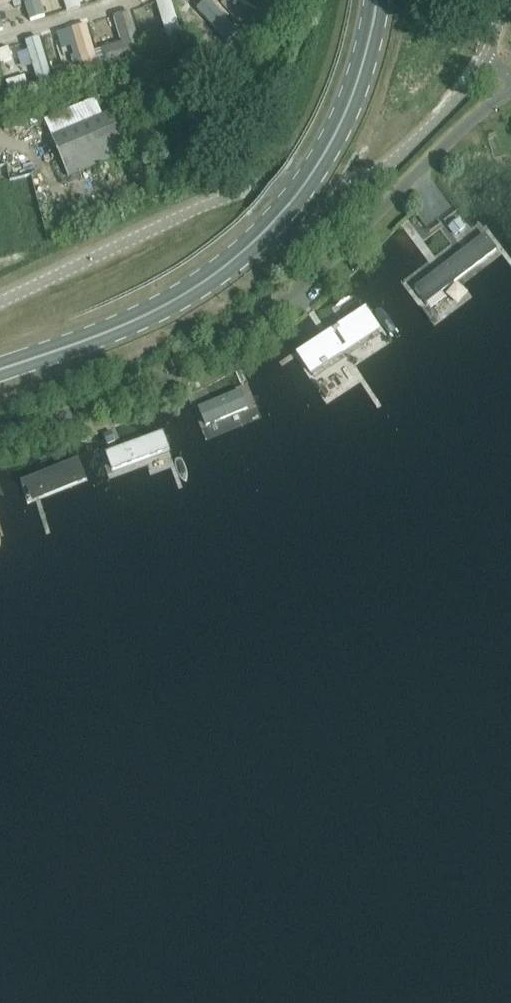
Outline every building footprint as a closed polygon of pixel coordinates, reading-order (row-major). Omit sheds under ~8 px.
[(41,15),(36,0),(7,0),(15,25),(41,15)] [(60,14),(75,10),(73,0),(57,0),(60,14)] [(177,41),(166,0),(161,0),(147,3),(158,46),(177,41)] [(199,0),(189,10),(216,38),(226,28),(199,0)] [(260,0),(226,0),(255,13),(260,0)] [(93,60),(103,57),(105,63),(137,51),(123,14),(108,20),(117,43),(90,53),(93,60)] [(60,42),(69,39),(76,64),(90,60),(79,26),(57,33),(60,42)] [(0,50),(0,74),(4,85),(26,77),(28,83),(46,76),(32,38),(0,50)] [(91,100),(40,119),(47,137),(98,118),(91,100)] [(53,141),(68,178),(133,151),(117,114),(53,141)] [(31,194),(28,179),(0,184),(0,200),(31,194)] [(400,283),(425,314),(505,254),(480,219),(400,283)] [(449,227),(448,227),(454,235),(463,227),(457,220),(449,227)] [(367,313),(298,358),(314,383),(383,338),(367,313)] [(249,386),(194,410),(205,439),(263,418),(249,386)] [(173,466),(161,433),(98,451),(106,479),(144,465),(148,474),(173,466)] [(81,458),(19,481),(25,503),(86,480),(81,458)]
